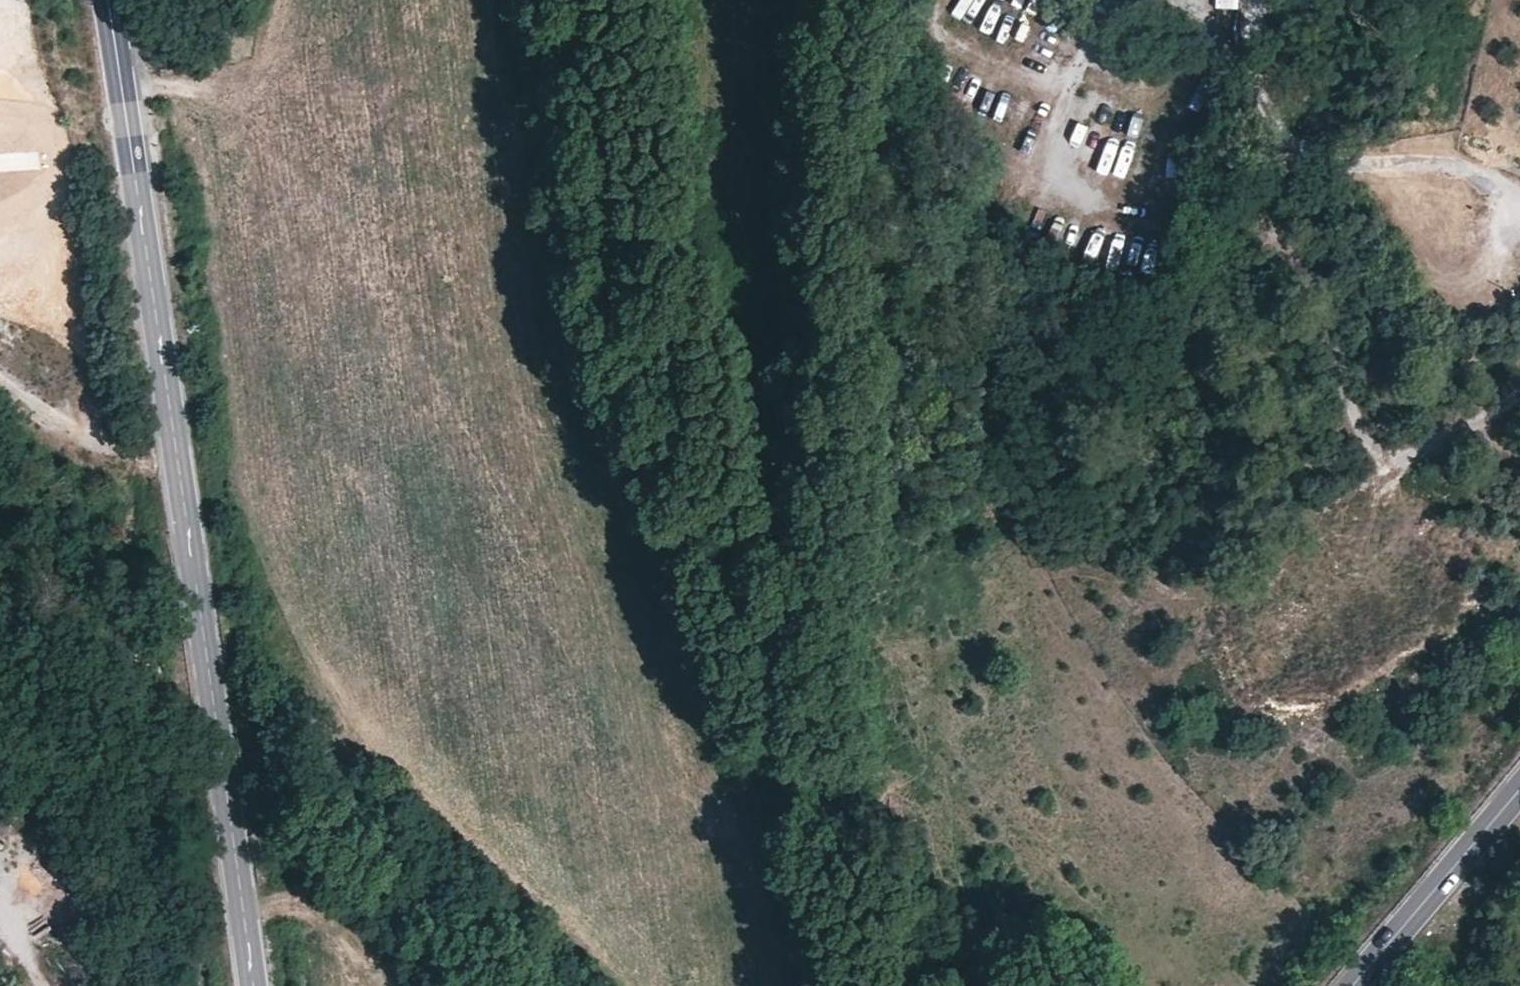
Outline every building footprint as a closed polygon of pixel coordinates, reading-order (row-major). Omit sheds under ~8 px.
[(950,16),(970,29),(986,5),(978,0),(961,0),(950,16)] [(1017,8),(1021,0),(999,0),(1017,8)] [(1239,10),(1239,0),(1216,0),(1216,10),(1239,10)] [(1008,121),(1018,89),(1006,85),(996,118),(1008,121)]
